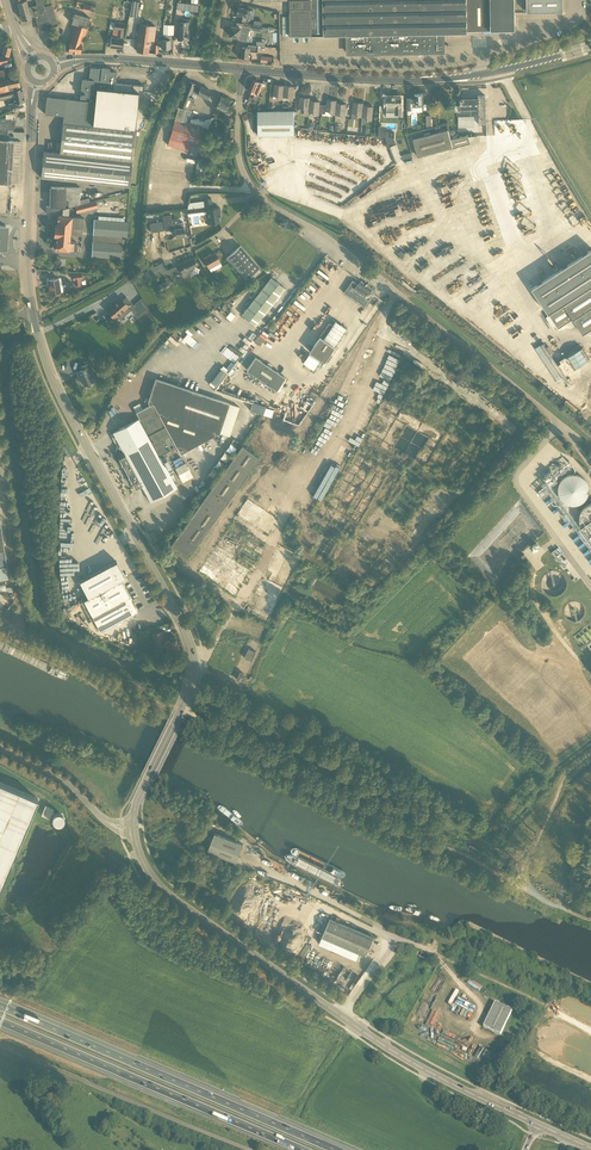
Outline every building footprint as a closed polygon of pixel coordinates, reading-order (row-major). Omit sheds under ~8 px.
[(42,0),(35,0),(37,6),(28,8),(26,0),(17,3),(18,3),(21,14),(20,14),(22,20),(26,19),(32,18),(31,18),(35,17),(39,29),(42,30),(42,31),(42,30),(50,27),(44,7),(42,0)] [(137,17),(139,1),(136,1),(132,0),(129,16),(137,17)] [(254,1),(289,1),(290,37),(348,36),(348,53),(443,51),(442,34),(467,33),(467,30),(515,29),(514,0),(254,0),(254,1)] [(563,12),(563,0),(526,0),(527,13),(563,12)] [(76,5),(83,7),(83,9),(90,11),(91,6),(77,2),(76,5)] [(177,2),(176,8),(197,10),(198,4),(177,2)] [(44,7),(50,27),(58,25),(52,4),(44,7)] [(248,14),(249,9),(239,7),(237,14),(240,15),(239,20),(248,22),(250,14),(248,14)] [(68,52),(81,53),(80,43),(88,24),(90,17),(75,13),(72,23),(70,30),(73,31),(68,42),(68,52)] [(110,47),(121,48),(124,31),(125,23),(115,21),(114,30),(118,30),(117,37),(118,37),(118,39),(111,38),(110,47)] [(188,22),(178,22),(178,40),(187,40),(187,33),(188,33),(188,22)] [(163,34),(173,35),(174,24),(163,24),(163,34)] [(137,51),(147,53),(149,39),(153,39),(154,25),(147,25),(146,26),(139,25),(137,51)] [(242,28),(238,27),(232,26),(231,32),(229,31),(228,35),(239,38),(239,39),(247,41),(250,26),(243,25),(242,28)] [(162,49),(170,49),(170,40),(167,40),(167,36),(158,36),(158,40),(160,40),(160,43),(162,43),(162,49)] [(9,55),(11,47),(4,45),(2,54),(9,55)] [(248,48),(246,47),(240,47),(240,52),(238,52),(238,56),(242,57),(242,58),(244,58),(245,57),(249,58),(250,51),(258,52),(258,46),(257,46),(248,45),(248,48)] [(8,62),(7,55),(0,57),(0,64),(8,62)] [(110,71),(110,68),(102,67),(102,69),(99,69),(99,68),(90,67),(89,79),(82,78),(80,96),(82,96),(82,100),(81,100),(80,100),(79,100),(47,96),(45,114),(64,116),(60,153),(44,151),(41,177),(130,187),(139,93),(140,93),(140,91),(144,92),(145,86),(133,84),(133,85),(114,83),(114,78),(115,78),(116,72),(110,71)] [(20,87),(19,79),(6,82),(4,69),(0,70),(0,92),(20,87)] [(257,99),(263,83),(254,79),(249,91),(252,92),(250,96),(257,99)] [(188,84),(179,106),(185,107),(190,109),(195,99),(191,98),(193,94),(197,96),(198,93),(207,97),(210,91),(210,90),(200,86),(200,87),(195,85),(195,84),(189,81),(188,84)] [(283,97),(284,85),(274,85),(272,96),(278,97),(278,100),(283,100),(283,97)] [(284,85),(283,97),(288,98),(288,101),(293,101),(294,86),(284,85)] [(21,102),(25,101),(22,88),(1,93),(2,99),(13,96),(15,103),(8,104),(9,108),(22,105),(21,102)] [(414,96),(414,103),(412,103),(413,112),(422,111),(422,104),(422,103),(424,103),(423,94),(414,94),(414,96)] [(220,110),(222,110),(226,112),(226,111),(231,114),(234,108),(228,105),(230,100),(221,96),(216,109),(220,110)] [(478,99),(477,99),(462,100),(460,100),(460,111),(478,111),(478,124),(486,124),(486,96),(478,96),(478,99)] [(308,112),(309,112),(310,100),(310,98),(300,97),(298,109),(304,109),(304,112),(308,112)] [(401,105),(401,97),(386,97),(386,105),(386,112),(396,112),(396,114),(401,114),(401,105)] [(336,115),(337,103),(337,100),(327,99),(325,111),(331,112),(331,114),(336,115)] [(320,101),(310,100),(309,112),(314,113),(314,115),(319,115),(320,101)] [(362,117),(363,106),(364,103),(353,102),(352,114),(358,114),(358,117),(362,117)] [(337,103),(336,115),(341,115),(341,117),(345,118),(347,104),(337,103)] [(198,146),(204,126),(182,120),(185,107),(179,106),(178,106),(170,138),(198,146)] [(363,106),(362,117),(367,118),(367,120),(371,121),(373,107),(363,106)] [(258,135),(294,135),(294,111),(258,111),(258,135)] [(474,127),(474,116),(458,116),(459,127),(474,127)] [(0,126),(0,134),(7,134),(8,129),(14,130),(15,119),(1,119),(0,126)] [(227,129),(227,132),(227,135),(225,135),(225,141),(233,142),(233,129),(227,129)] [(471,143),(468,135),(451,140),(448,130),(413,139),(418,157),(453,147),(453,148),(471,143)] [(0,140),(0,183),(11,184),(14,141),(0,140)] [(46,206),(46,213),(63,208),(69,206),(70,206),(80,204),(90,201),(89,198),(80,200),(80,187),(50,186),(50,206),(46,206)] [(80,204),(70,206),(70,207),(75,206),(77,213),(98,207),(96,202),(96,200),(93,201),(90,201),(80,204)] [(219,213),(220,212),(220,207),(212,208),(212,203),(205,203),(205,206),(192,208),(193,213),(208,211),(210,223),(220,222),(219,213)] [(69,210),(70,207),(70,206),(69,206),(63,208),(62,216),(58,215),(58,225),(55,225),(54,237),(57,238),(56,243),(54,245),(54,247),(55,248),(56,249),(55,249),(70,250),(70,249),(77,249),(78,242),(72,242),(72,240),(71,240),(71,234),(82,235),(83,227),(84,218),(69,216),(69,210)] [(174,229),(176,237),(185,236),(183,222),(172,224),(172,222),(171,214),(163,215),(166,230),(174,229)] [(128,236),(129,221),(94,219),(91,256),(122,258),(124,236),(128,236)] [(164,230),(163,221),(150,223),(151,232),(164,230)] [(240,245),(227,257),(247,279),(260,267),(240,245)] [(532,288),(548,313),(558,328),(573,319),(583,334),(590,328),(590,249),(532,288)] [(211,271),(222,266),(215,253),(208,256),(204,258),(211,271)] [(198,266),(194,257),(178,265),(183,276),(190,272),(189,270),(198,266)] [(79,279),(82,278),(81,272),(73,274),(74,280),(75,280),(76,286),(80,285),(79,279)] [(257,325),(285,288),(272,277),(244,314),(257,325)] [(49,285),(50,294),(61,292),(59,278),(49,280),(50,285),(49,285)] [(159,292),(170,287),(167,280),(156,286),(159,292)] [(369,293),(372,289),(361,281),(358,285),(357,284),(352,281),(344,293),(365,308),(374,296),(369,293)] [(123,300),(121,298),(115,304),(113,306),(112,304),(108,308),(109,309),(107,311),(114,319),(118,316),(121,320),(125,316),(122,312),(128,307),(130,309),(134,306),(134,305),(127,297),(123,300)] [(134,305),(134,306),(142,316),(149,310),(146,306),(142,299),(134,305)] [(369,320),(361,318),(358,329),(365,331),(369,320)] [(329,323),(310,351),(325,362),(347,329),(336,321),(333,326),(329,323)] [(536,347),(554,379),(561,375),(564,380),(566,379),(545,342),(536,347)] [(582,348),(568,356),(576,369),(590,360),(582,348)] [(314,369),(319,360),(309,354),(304,362),(314,369)] [(285,377),(264,362),(255,357),(247,369),(276,390),(285,377)] [(85,385),(93,381),(87,367),(77,372),(80,379),(82,378),(85,385)] [(181,453),(220,432),(230,403),(156,378),(148,402),(150,405),(136,412),(140,418),(113,433),(120,444),(119,445),(118,445),(116,451),(118,453),(117,454),(136,489),(142,485),(150,501),(177,487),(161,458),(172,453),(171,451),(177,447),(181,453)] [(256,403),(254,412),(262,414),(270,416),(271,411),(265,409),(268,398),(265,397),(263,405),(256,403)] [(171,544),(188,557),(259,457),(242,445),(171,544)] [(225,452),(220,458),(225,462),(230,456),(225,452)] [(218,460),(214,466),(220,469),(224,463),(218,460)] [(175,468),(183,482),(193,477),(186,463),(175,468)] [(212,468),(208,475),(214,478),(217,471),(212,468)] [(277,519),(248,499),(238,514),(268,534),(277,519)] [(9,579),(0,518),(0,580),(9,579)] [(460,546),(466,551),(470,547),(472,549),(476,544),(476,543),(482,537),(481,536),(488,527),(482,521),(460,546)] [(236,596),(249,570),(216,547),(199,571),(236,596)] [(561,550),(558,552),(557,552),(556,550),(555,550),(552,552),(558,561),(560,560),(563,565),(562,565),(564,568),(567,565),(561,557),(564,555),(561,550)] [(121,580),(125,578),(116,561),(80,581),(89,597),(121,580)] [(92,615),(130,595),(121,580),(89,597),(84,600),(92,615)] [(268,620),(284,588),(268,580),(265,586),(260,583),(255,593),(260,596),(252,612),(268,620)] [(101,631),(138,611),(135,606),(136,606),(132,600),(129,595),(92,615),(101,631)] [(167,647),(168,651),(173,650),(173,652),(179,651),(178,648),(177,645),(179,645),(178,641),(177,642),(176,639),(175,636),(170,638),(170,639),(164,641),(161,631),(154,632),(154,634),(153,634),(157,649),(167,647)] [(256,652),(249,648),(244,657),(252,661),(256,652)] [(246,677),(243,676),(244,673),(241,672),(237,679),(241,681),(242,679),(244,681),(246,677)] [(38,799),(0,782),(0,889),(38,799)] [(42,815),(50,818),(54,809),(46,806),(42,815)] [(208,851),(236,862),(243,844),(215,833),(208,851)] [(366,955),(374,938),(332,918),(323,936),(366,955)] [(474,981),(472,983),(480,989),(482,987),(474,981)] [(463,1007),(466,1002),(459,997),(455,1003),(463,1007)] [(500,1036),(512,1013),(513,1011),(496,1002),(483,1027),(500,1036)] [(461,1008),(460,1010),(472,1016),(473,1014),(461,1008)]
